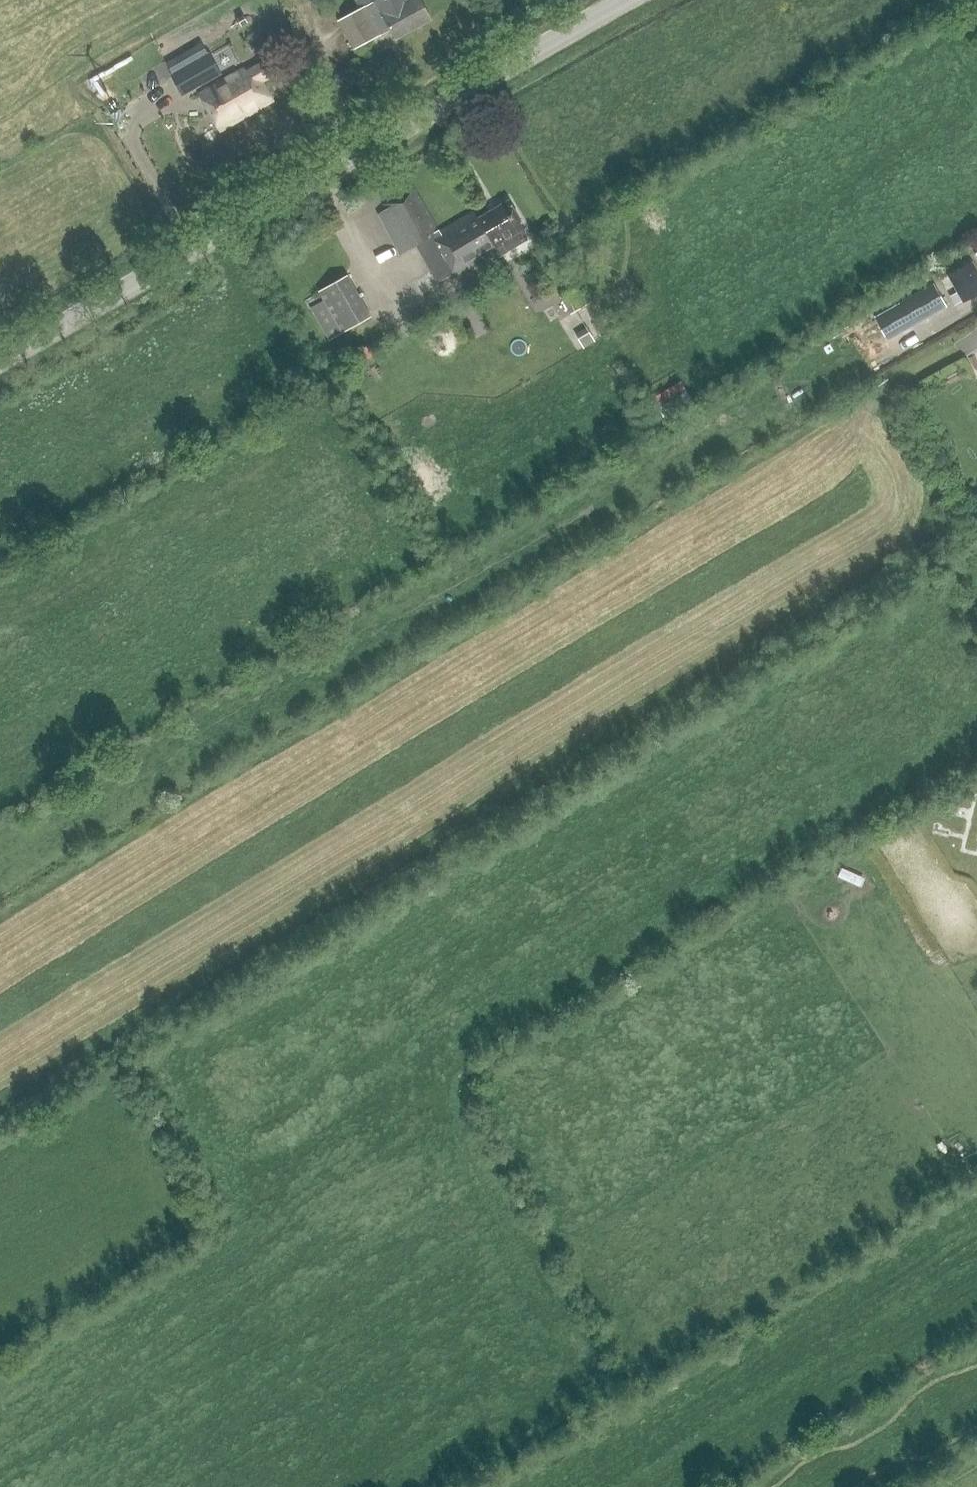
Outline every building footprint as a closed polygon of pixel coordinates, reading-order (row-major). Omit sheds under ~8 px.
[(380,35),(377,29),(387,23),(396,39),(431,20),(420,0),(408,0),(405,2),(404,0),(377,0),(375,1),(375,0),(355,0),(360,9),(338,21),(354,49),(380,35)] [(221,74),(209,52),(170,75),(183,97),(221,74)] [(262,64),(253,69),(247,73),(244,69),(200,94),(220,131),(274,101),(262,82),(270,78),(262,64)] [(414,188),(385,205),(386,207),(377,212),(400,255),(433,236),(456,276),(497,252),(496,249),(504,244),(508,251),(527,239),(522,230),(525,228),(509,200),(478,218),(474,212),(439,232),(414,188)] [(963,300),(976,293),(976,272),(971,262),(948,274),(958,292),(949,296),(954,305),(963,300)] [(324,290),(328,298),(316,305),(334,339),(379,315),(356,273),(324,290)] [(886,338),(945,305),(933,282),(873,315),(886,338)] [(575,334),(584,349),(595,341),(586,327),(575,334)] [(577,451),(584,460),(601,450),(595,440),(577,451)]
